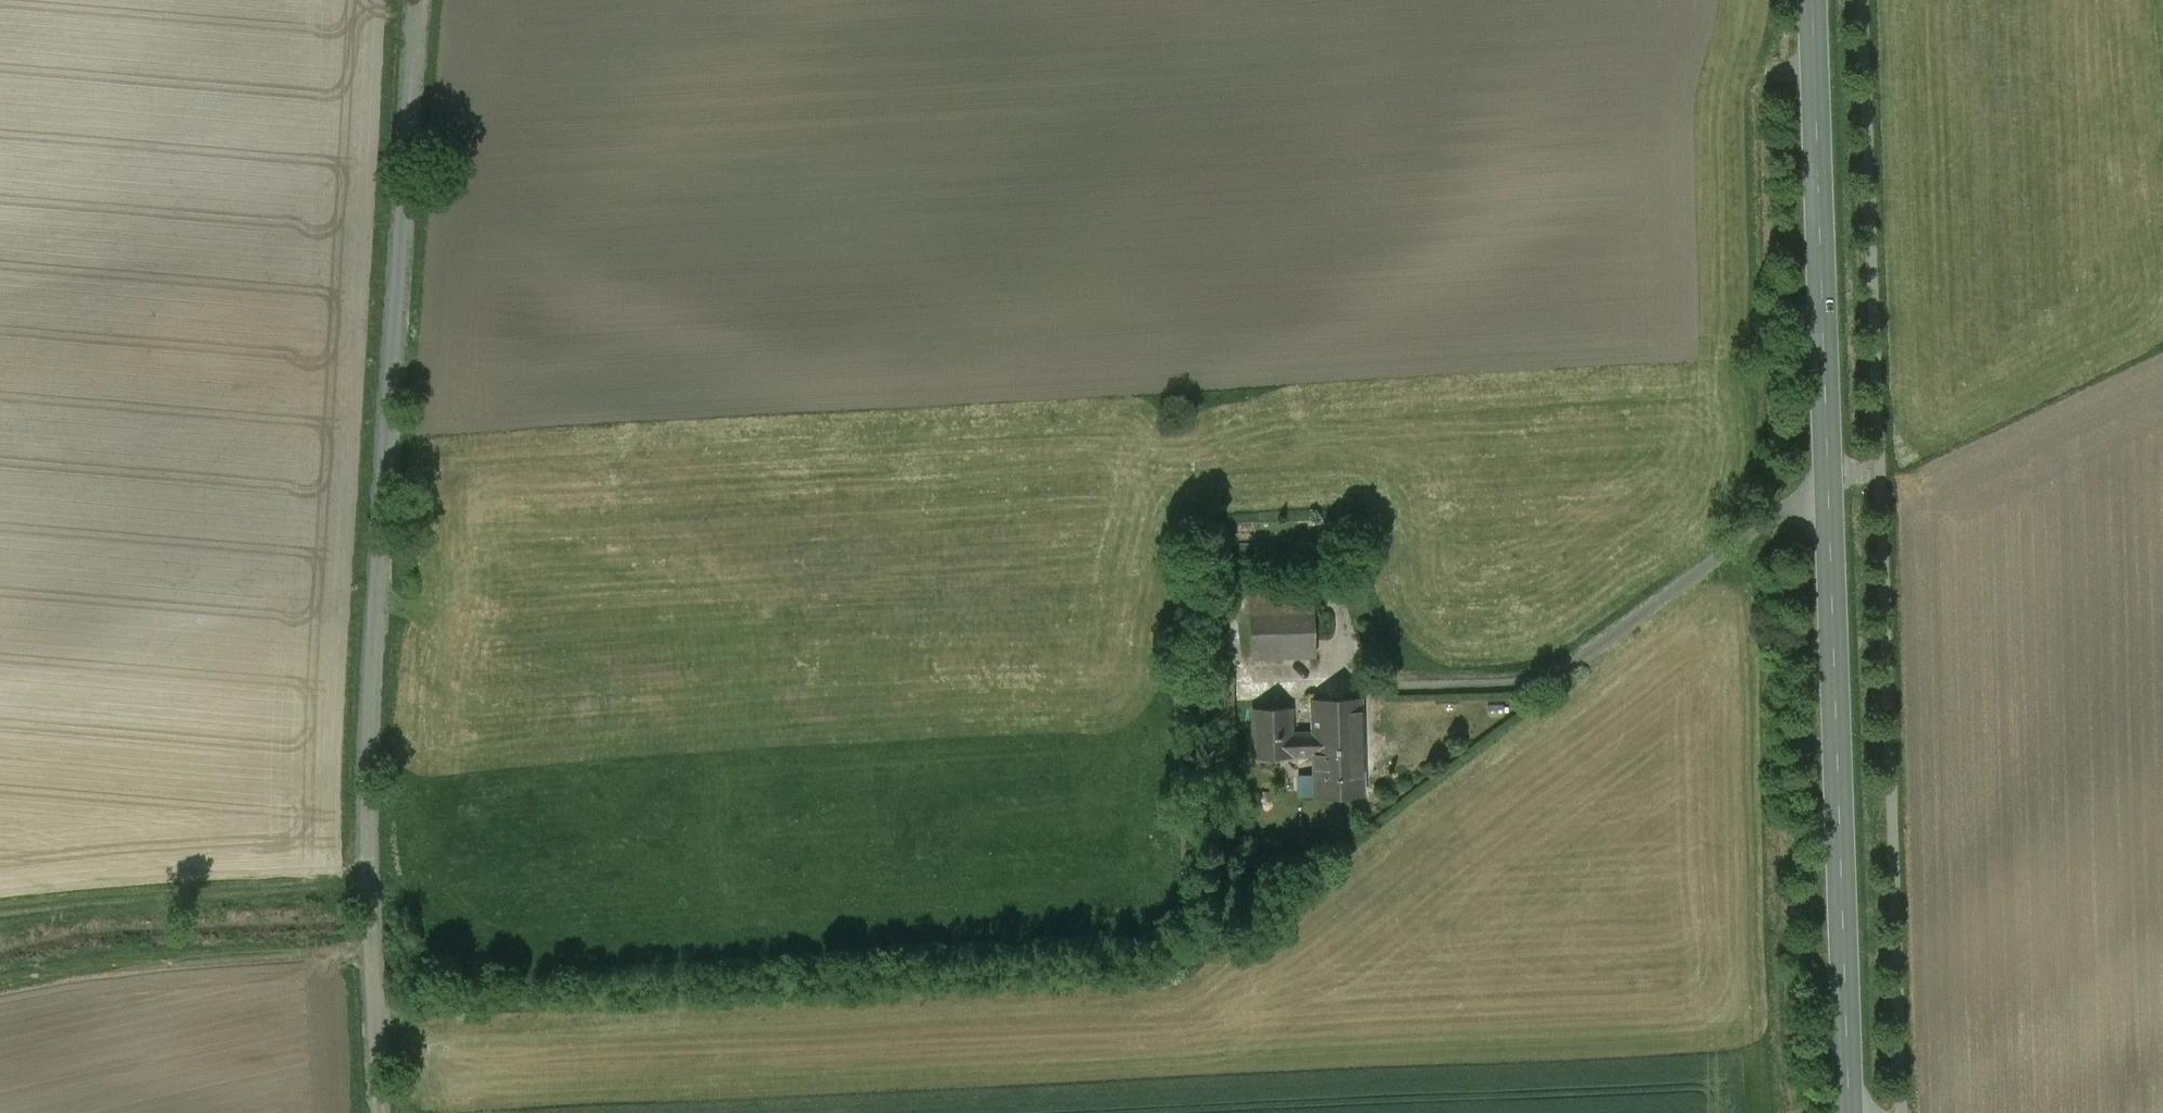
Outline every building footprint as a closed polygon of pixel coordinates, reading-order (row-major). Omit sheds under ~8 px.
[(1251,589),(1253,657),(1316,656),(1315,587),(1251,589)] [(1314,744),(1363,742),(1362,697),(1313,699),(1314,733),(1292,734),(1291,708),(1254,709),(1256,757),(1292,756),(1292,754),(1315,754),(1314,744)] [(1363,742),(1314,744),(1315,754),(1316,797),(1365,795),(1363,742)]
